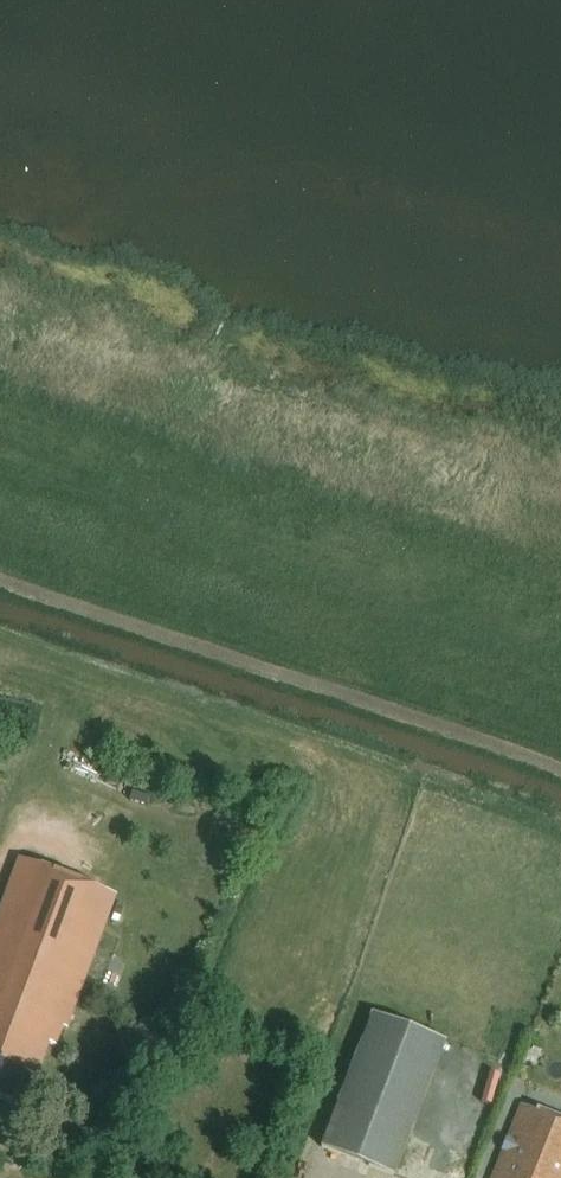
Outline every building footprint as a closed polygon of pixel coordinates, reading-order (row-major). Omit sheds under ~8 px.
[(14,1102),(25,1074),(36,1078),(46,1050),(49,1044),(56,1046),(63,1027),(67,1029),(117,894),(19,858),(0,910),(0,1097),(14,1102)] [(393,1176),(442,1050),(445,1041),(373,1013),(321,1148),(393,1176)] [(560,1151),(560,1119),(522,1104),(493,1177),(560,1177),(560,1152),(560,1151)]
